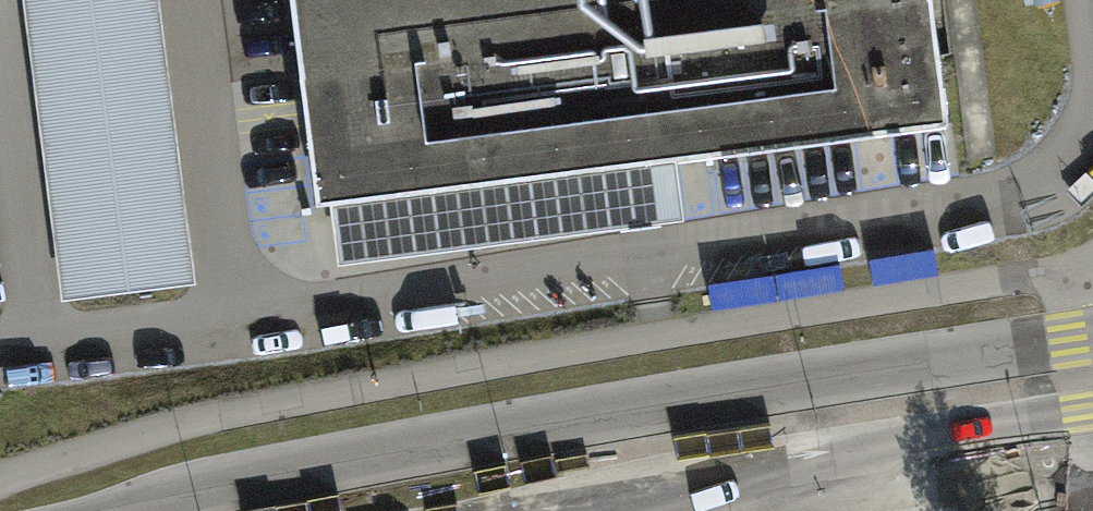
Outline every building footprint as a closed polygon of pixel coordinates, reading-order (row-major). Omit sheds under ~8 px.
[(60,304),(194,286),(155,0),(19,0),(60,304)] [(318,208),(331,206),(340,271),(684,223),(677,161),(946,126),(930,0),(290,0),(318,208)]
